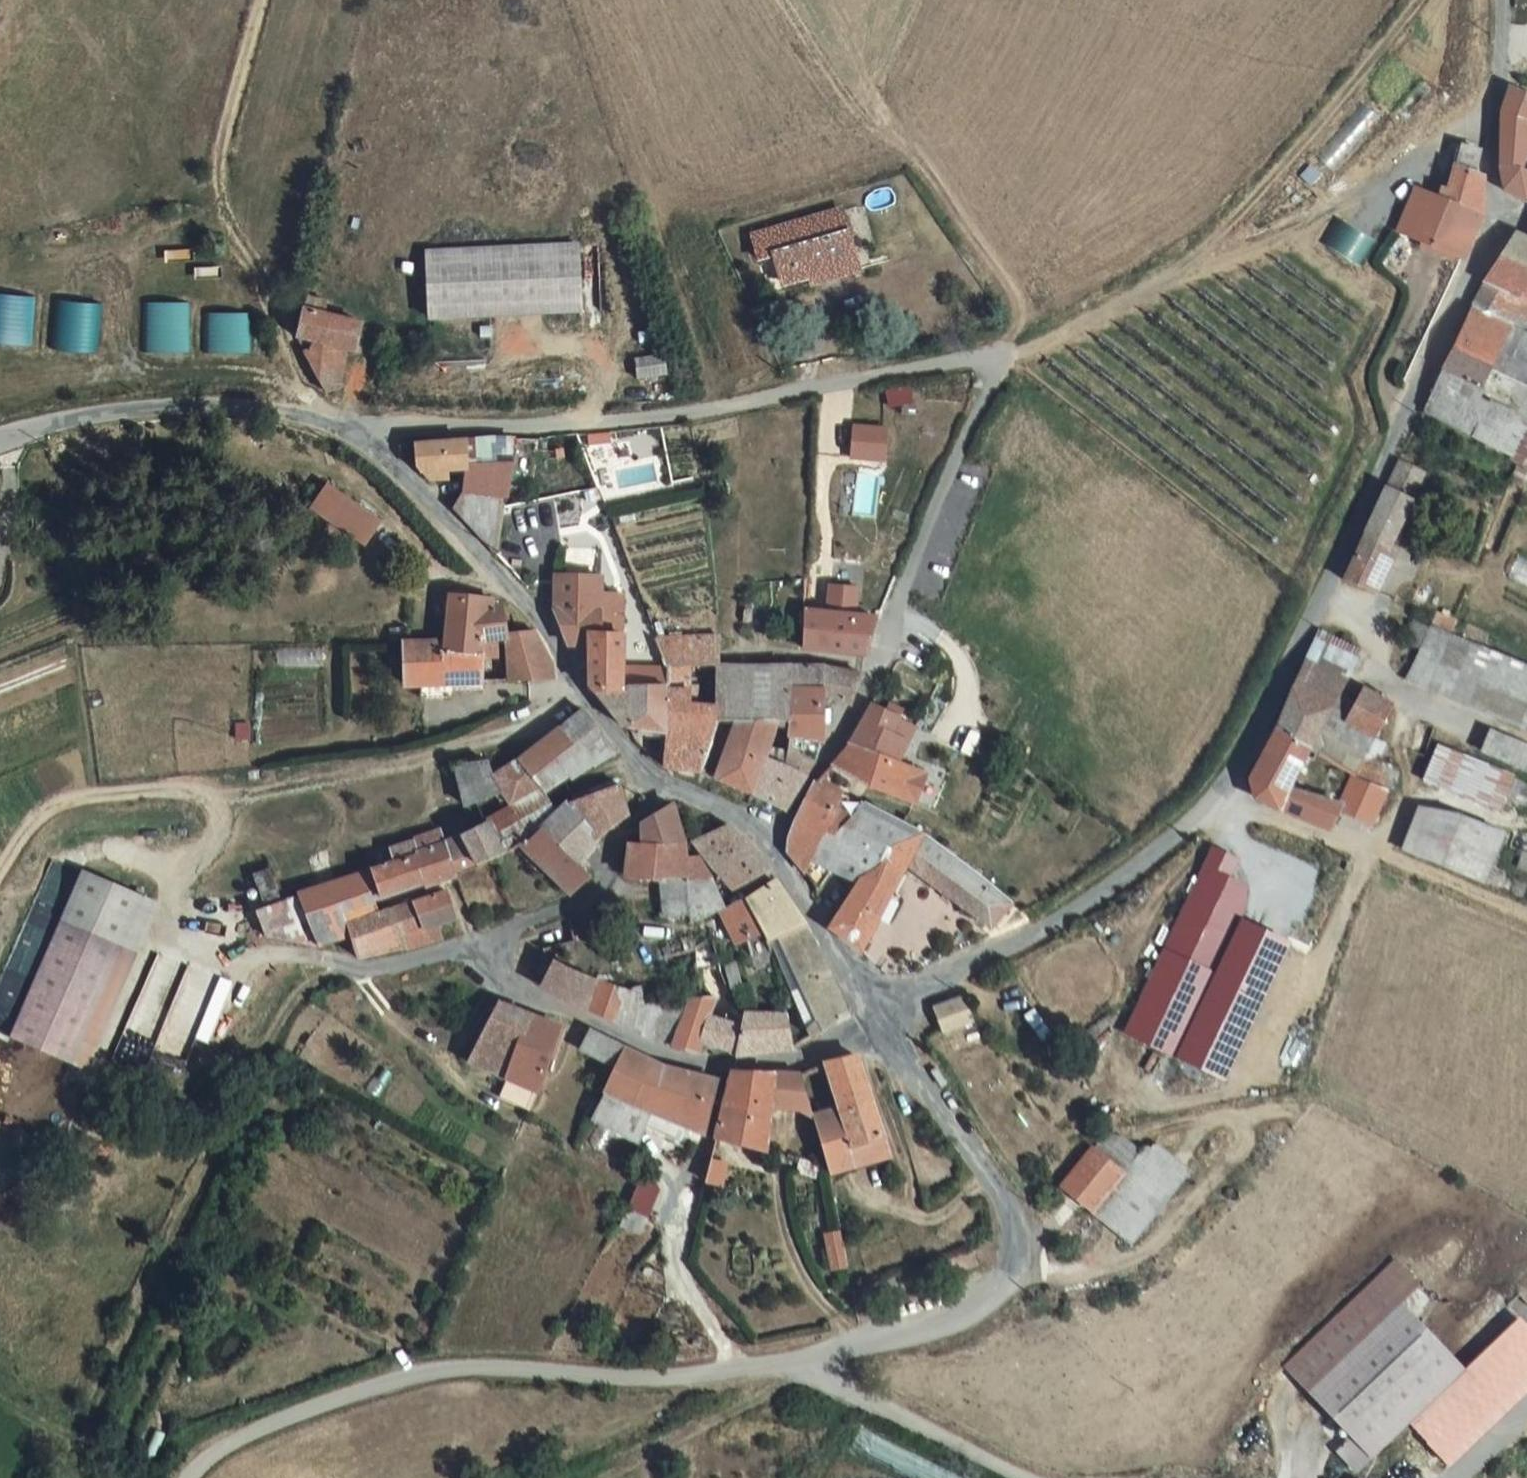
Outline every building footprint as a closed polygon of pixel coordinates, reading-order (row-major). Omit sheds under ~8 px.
[(1500,134),(1521,143),(1526,132),(1526,94),(1503,84),(1500,134)] [(1521,143),(1500,134),(1497,183),(1525,198),(1526,197),(1526,146),(1521,143)] [(1436,191),(1413,180),(1387,222),(1452,258),(1474,209),(1480,176),(1483,143),(1465,136),(1436,191)] [(746,235),(754,260),(767,254),(777,279),(854,253),(837,205),(746,235)] [(1515,226),(1508,225),(1477,283),(1526,304),(1526,231),(1515,226)] [(568,317),(565,251),(414,257),(416,323),(568,317)] [(1465,304),(1518,326),(1526,306),(1526,304),(1477,283),(1465,304)] [(32,347),(39,297),(0,292),(0,343),(32,347)] [(56,351),(101,353),(103,302),(58,300),(56,351)] [(190,353),(190,302),(145,302),(146,353),(190,353)] [(1505,350),(1526,360),(1526,330),(1518,326),(1465,304),(1432,364),(1482,390),(1505,350)] [(266,322),(293,366),(333,373),(338,338),(280,325),(266,322)] [(639,357),(641,380),(668,378),(666,355),(639,357)] [(327,408),(333,373),(293,366),(309,411),(327,408)] [(887,426),(854,425),(853,457),(885,459),(887,426)] [(392,466),(401,467),(402,484),(448,483),(449,497),(450,509),(490,514),(493,514),(516,510),(525,453),(392,459),(392,466)] [(1404,480),(1409,470),(1388,460),(1337,575),(1373,589),(1418,487),(1404,480)] [(874,517),(881,473),(855,469),(849,514),(874,517)] [(328,483),(312,511),(372,545),(388,517),(328,483)] [(490,514),(450,509),(437,528),(481,575),(493,514),(490,514)] [(1526,591),(1526,564),(1513,559),(1504,582),(1526,591)] [(584,703),(585,705),(617,706),(615,656),(584,651),(582,590),(530,589),(528,623),(556,664),(584,666),(584,703)] [(845,603),(820,600),(818,624),(843,626),(845,603)] [(1453,615),(1434,607),(1425,627),(1443,635),(1453,615)] [(440,623),(440,656),(439,662),(471,661),(470,655),(490,652),(503,649),(490,622),(480,622),(479,616),(440,623)] [(864,659),(866,628),(843,626),(818,624),(797,622),(795,662),(860,667),(864,659)] [(1400,678),(1521,731),(1526,718),(1526,670),(1443,635),(1425,627),(1400,678)] [(1298,664),(1340,682),(1353,648),(1313,631),(1298,664)] [(714,678),(714,640),(655,649),(656,708),(656,751),(657,789),(673,797),(681,799),(713,707),(714,678)] [(503,649),(490,652),(497,690),(534,689),(543,673),(533,659),(524,645),(503,649)] [(463,692),(476,691),(471,661),(439,662),(462,663),(463,692)] [(395,663),(395,695),(439,693),(439,662),(399,662),(395,663)] [(462,663),(439,662),(439,693),(463,692),(462,663)] [(1311,744),(1325,717),(1340,682),(1298,664),(1268,732),(1304,757),(1311,744)] [(811,676),(776,677),(779,709),(809,706),(810,717),(836,720),(840,715),(852,687),(846,686),(811,676)] [(782,757),(779,709),(776,677),(738,678),(748,726),(737,768),(765,777),(762,783),(770,785),(772,781),(782,757)] [(686,800),(738,819),(762,783),(765,777),(737,768),(748,726),(738,678),(714,678),(713,707),(681,799),(686,800)] [(1370,739),(1386,705),(1357,692),(1340,724),(1370,739)] [(585,705),(617,750),(642,751),(656,751),(656,708),(617,706),(585,705)] [(809,706),(779,709),(782,757),(814,755),(810,717),(809,706)] [(601,759),(568,716),(547,733),(581,775),(601,759)] [(1348,781),(1360,759),(1370,739),(1340,724),(1325,717),(1311,744),(1333,757),(1326,772),(1348,781)] [(852,746),(842,760),(872,775),(861,798),(903,820),(917,795),(891,782),(901,761),(890,756),(899,738),(866,722),(852,746)] [(1290,783),(1304,757),(1268,732),(1254,763),(1255,768),(1290,783)] [(559,792),(581,775),(547,733),(527,749),(559,792)] [(1485,733),(1478,750),(1526,770),(1526,751),(1485,733)] [(1496,805),(1500,792),(1508,772),(1510,767),(1448,747),(1434,783),(1496,805)] [(467,774),(441,780),(455,809),(458,816),(484,809),(492,821),(524,798),(528,801),(559,792),(527,749),(479,788),(467,774)] [(1381,769),(1360,759),(1348,781),(1368,790),(1371,791),(1381,769)] [(861,798),(872,775),(842,760),(827,781),(861,798)] [(1285,794),(1290,783),(1255,768),(1257,786),(1265,807),(1292,818),(1301,801),(1285,794)] [(1326,772),(1317,768),(1301,801),(1332,815),(1340,799),(1348,781),(1326,772)] [(1508,772),(1500,792),(1526,803),(1526,779),(1508,772)] [(565,801),(567,811),(606,798),(606,781),(565,801)] [(770,785),(762,783),(738,819),(766,829),(796,789),(772,781),(770,785)] [(1360,807),(1368,790),(1348,781),(1340,799),(1360,807)] [(842,849),(862,817),(817,793),(781,839),(778,851),(779,862),(779,864),(798,883),(825,840),(842,849)] [(567,811),(562,813),(529,839),(506,856),(553,908),(578,891),(566,876),(612,833),(614,830),(608,810),(606,798),(567,811)] [(1332,815),(1301,801),(1292,818),(1325,830),(1332,815)] [(1458,812),(1415,813),(1400,851),(1479,881),(1499,830),(1458,812)] [(562,813),(521,827),(529,839),(562,813)] [(923,850),(899,837),(862,817),(842,849),(825,840),(798,883),(837,918),(825,935),(854,959),(905,887),(928,854),(923,850)] [(659,819),(626,837),(636,856),(671,857),(659,819)] [(468,837),(446,846),(465,883),(486,872),(506,856),(529,839),(521,827),(503,840),(500,835),(479,842),(474,834),(468,837)] [(442,880),(431,853),(424,836),(378,855),(384,870),(366,877),(375,903),(442,880)] [(716,875),(729,893),(757,878),(728,840),(723,839),(692,856),(710,879),(716,875)] [(448,891),(465,883),(446,846),(431,853),(442,880),(448,891)] [(1290,943),(1232,916),(1246,887),(1225,877),(1233,859),(1212,849),(1125,1034),(1225,1081),(1290,943)] [(1526,868),(1526,852),(1513,850),(1511,867),(1526,868)] [(956,877),(928,854),(905,887),(930,906),(956,877)] [(671,857),(636,856),(618,855),(615,860),(613,894),(647,898),(680,902),(703,890),(683,869),(675,870),(671,857)] [(64,873),(43,927),(104,951),(127,897),(64,873)] [(255,943),(307,948),(332,940),(330,934),(325,921),(360,909),(375,903),(366,877),(274,911),(262,880),(245,886),(256,917),(247,921),(255,943)] [(1012,923),(956,877),(930,906),(984,949),(991,945),(1012,923)] [(719,920),(703,890),(680,902),(683,928),(684,937),(719,920)] [(719,920),(721,926),(736,955),(761,946),(765,952),(799,934),(770,895),(740,909),(719,920)] [(118,957),(140,902),(127,897),(104,951),(118,957)] [(647,898),(647,903),(645,932),(657,931),(683,928),(680,902),(647,898)] [(430,901),(380,918),(365,923),(330,934),(332,940),(340,961),(387,947),(385,942),(439,926),(430,901)] [(330,934),(365,923),(360,909),(325,921),(330,934)] [(118,957),(104,951),(43,927),(0,1034),(0,1051),(70,1081),(118,957)] [(778,976),(781,1019),(785,1019),(797,1054),(843,1041),(809,946),(799,934),(765,952),(778,976)] [(707,1004),(724,1006),(710,958),(705,943),(687,962),(686,965),(697,1003),(707,1004)] [(747,980),(738,986),(754,1021),(781,1019),(778,976),(765,952),(761,946),(736,955),(747,980)] [(184,1071),(218,973),(156,952),(122,1050),(184,1071)] [(652,1018),(674,1011),(697,1003),(686,965),(652,967),(655,983),(629,991),(641,1022),(652,1018)] [(574,1020),(585,994),(534,978),(525,999),(574,1020)] [(641,1022),(629,991),(604,1000),(585,994),(574,1020),(640,1048),(648,1027),(652,1018),(641,1022)] [(661,1056),(688,1063),(691,1053),(699,1029),(707,1004),(697,1003),(674,1011),(668,1033),(661,1056)] [(523,1023),(493,1009),(457,1069),(498,1085),(523,1023)] [(944,1051),(976,1037),(964,1012),(933,1027),(944,1051)] [(781,1019),(754,1021),(740,1021),(736,1035),(699,1029),(691,1053),(723,1061),(722,1066),(749,1065),(775,1060),(783,1058),(781,1019)] [(529,1096),(553,1036),(523,1023),(498,1085),(491,1103),(522,1116),(529,1096)] [(648,1027),(640,1048),(661,1056),(668,1033),(648,1027)] [(576,1046),(567,1068),(601,1083),(612,1059),(578,1043),(576,1046)] [(582,1124),(615,1140),(612,1151),(627,1157),(638,1123),(692,1140),(708,1085),(612,1059),(601,1083),(582,1124)] [(881,1165),(865,1112),(850,1065),(812,1070),(828,1122),(805,1129),(815,1165),(819,1178),(821,1184),(829,1181),(881,1165)] [(755,1162),(758,1112),(799,1106),(789,1073),(719,1083),(701,1154),(755,1162)] [(575,1138),(612,1151),(615,1140),(582,1124),(575,1138)] [(1118,1162),(1104,1149),(1088,1161),(1113,1191),(1131,1178),(1118,1162)] [(1131,1178),(1113,1191),(1088,1161),(1048,1192),(1105,1265),(1183,1205),(1156,1170),(1131,1178)] [(641,1180),(631,1208),(652,1216),(662,1187),(641,1180)] [(824,1221),(812,1224),(820,1269),(832,1266),(824,1221)] [(1370,1469),(1477,1368),(1415,1303),(1432,1286),(1408,1261),(1299,1364),(1366,1434),(1350,1449),(1370,1469)] [(1429,1430),(1460,1462),(1526,1399),(1526,1337),(1429,1430)]
